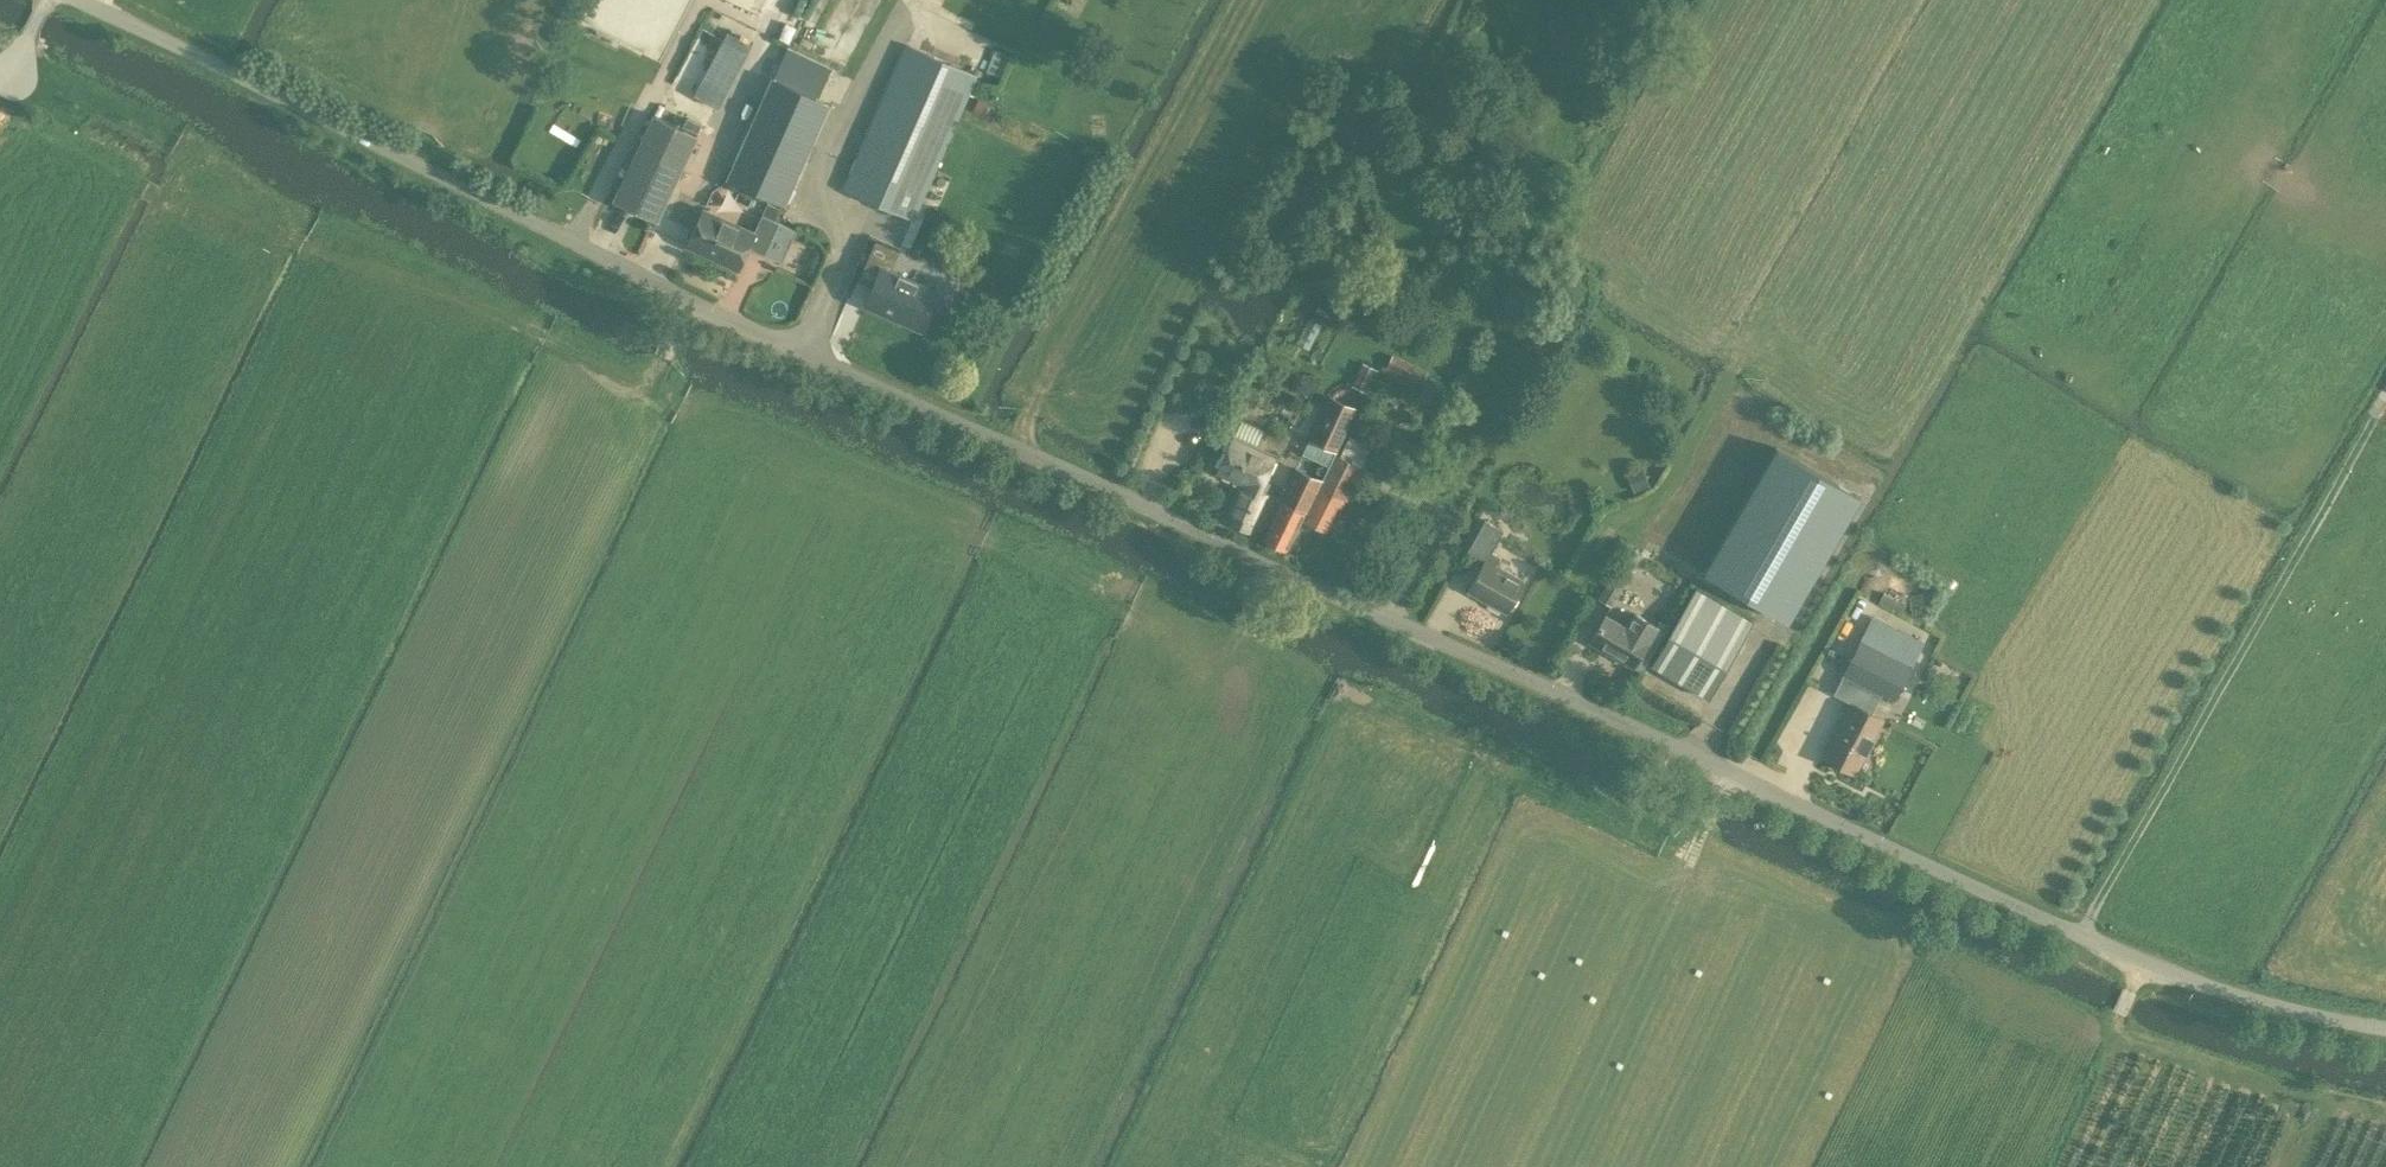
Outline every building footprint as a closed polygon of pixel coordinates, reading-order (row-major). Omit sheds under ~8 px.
[(721,30),(689,94),(713,106),(746,43),(721,30)] [(11,37),(0,32),(0,66),(11,37)] [(913,219),(976,74),(908,44),(844,189),(913,219)] [(783,50),(770,78),(817,98),(829,72),(783,50)] [(653,114),(613,199),(658,221),(699,136),(653,114)] [(688,118),(685,125),(699,132),(702,124),(688,118)] [(734,161),(726,179),(784,204),(792,186),(734,161)] [(761,213),(754,228),(737,220),(739,215),(721,206),(719,212),(708,207),(689,247),(735,268),(746,245),(762,253),(777,221),(761,213)] [(921,328),(936,291),(889,271),(898,250),(875,241),(859,280),(873,286),(865,304),(921,328)] [(1427,371),(1392,354),(1386,368),(1421,384),(1427,371)] [(1354,385),(1369,392),(1378,371),(1364,364),(1354,385)] [(1328,400),(1310,438),(1336,451),(1356,414),(1328,400)] [(1350,435),(1339,456),(1338,455),(1308,513),(1305,512),(1281,499),(1262,538),(1286,549),(1301,519),(1324,530),(1340,498),(1347,501),(1363,468),(1361,467),(1371,446),(1350,435)] [(1274,458),(1232,439),(1217,471),(1242,483),(1225,520),(1250,532),(1267,493),(1260,490),(1274,458)] [(1776,447),(1704,571),(1787,620),(1859,495),(1776,447)] [(1634,490),(1648,484),(1641,466),(1626,472),(1634,490)] [(1296,467),(1281,499),(1305,512),(1321,479),(1296,467)] [(1468,549),(1486,559),(1468,590),(1506,611),(1524,580),(1495,564),(1499,556),(1491,551),(1503,529),(1485,519),(1468,549)] [(1611,605),(1639,554),(1627,547),(1599,598),(1611,605)] [(1929,582),(1925,590),(1935,596),(1940,588),(1929,582)] [(1754,622),(1695,587),(1685,606),(1651,664),(1709,698),(1754,622)] [(1633,666),(1657,626),(1635,613),(1627,627),(1606,614),(1590,641),(1633,666)] [(1851,702),(1823,757),(1855,773),(1883,719),(1872,713),(1882,694),(1893,699),(1910,665),(1861,640),(1843,674),(1861,683),(1851,702)] [(2061,943),(2057,951),(2065,955),(2069,947),(2061,943)]
